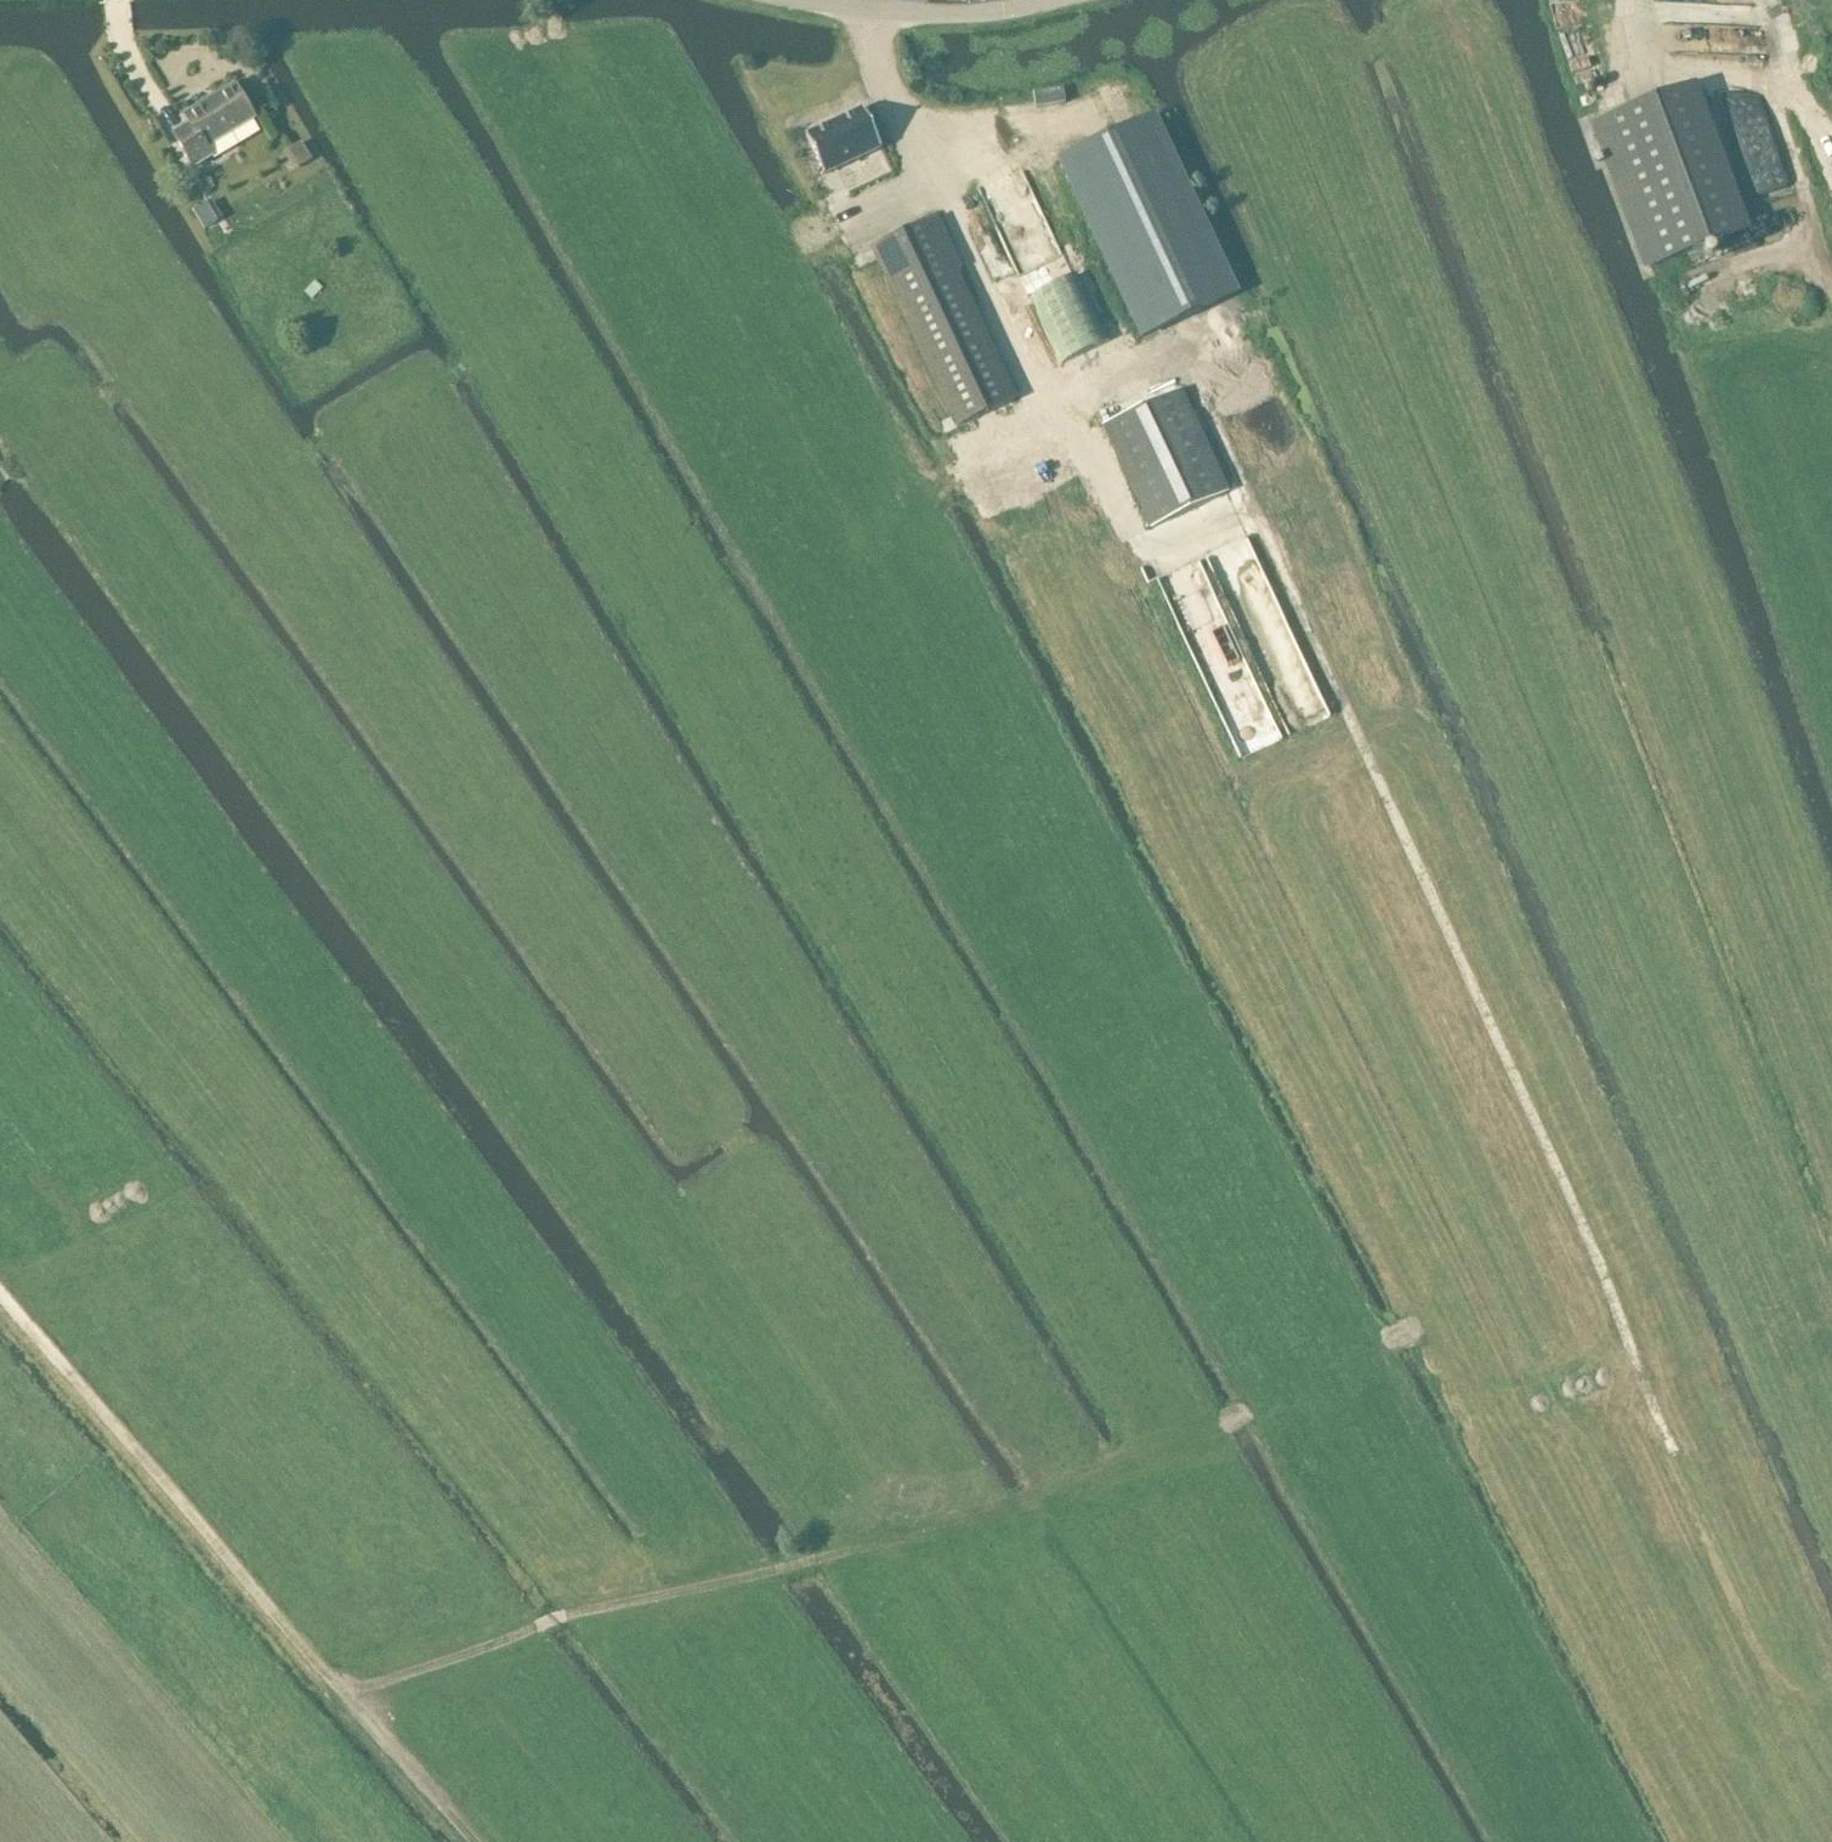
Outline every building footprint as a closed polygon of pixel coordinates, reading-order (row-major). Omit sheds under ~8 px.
[(207,149),(256,120),(236,87),(186,117),(191,125),(173,136),(194,169),(212,158),(207,149)] [(1596,123),(1649,266),(1747,231),(1693,87),(1596,123)] [(807,137),(825,176),(883,149),(865,110),(807,137)] [(1152,119),(1055,164),(1138,340),(1234,295),(1152,119)] [(212,201),(194,212),(205,229),(223,218),(212,201)] [(940,218),(876,248),(875,248),(958,427),(1015,400),(951,262),(958,258),(940,218)] [(1061,366),(1112,342),(1080,275),(1030,299),(1061,366)] [(1107,429),(1153,528),(1226,495),(1180,395),(1107,429)]
